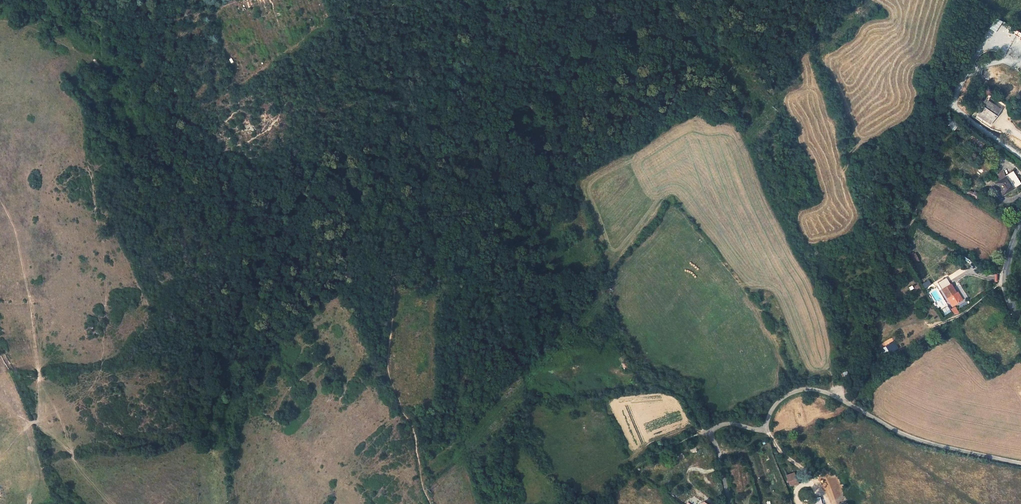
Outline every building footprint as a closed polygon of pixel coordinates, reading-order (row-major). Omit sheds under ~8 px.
[(992,104),(987,101),(977,115),(983,119),(990,123),(999,111),(992,106),(993,105),(992,104)] [(982,148),(985,142),(972,135),(969,141),(982,148)] [(1006,176),(1014,188),(1020,184),(1020,183),(1013,171),(1006,176)] [(1006,176),(994,183),(1002,196),(1014,188),(1006,176)] [(970,190),(968,194),(975,198),(977,194),(974,193),(970,190)] [(875,216),(868,218),(872,230),(879,228),(875,216)] [(914,237),(910,235),(906,242),(910,244),(914,237)] [(915,253),(911,256),(914,263),(919,261),(915,253)] [(924,288),(931,285),(929,280),(922,284),(924,288)] [(942,289),(942,290),(952,306),(961,300),(956,292),(951,284),(949,285),(943,288),(942,289)] [(892,341),(889,344),(894,351),(897,348),(892,341)] [(885,346),(887,348),(883,351),(886,356),(894,351),(889,344),(885,346)] [(835,434),(838,441),(852,437),(850,429),(835,434)] [(796,472),(786,476),(790,486),(800,482),(796,472)]
